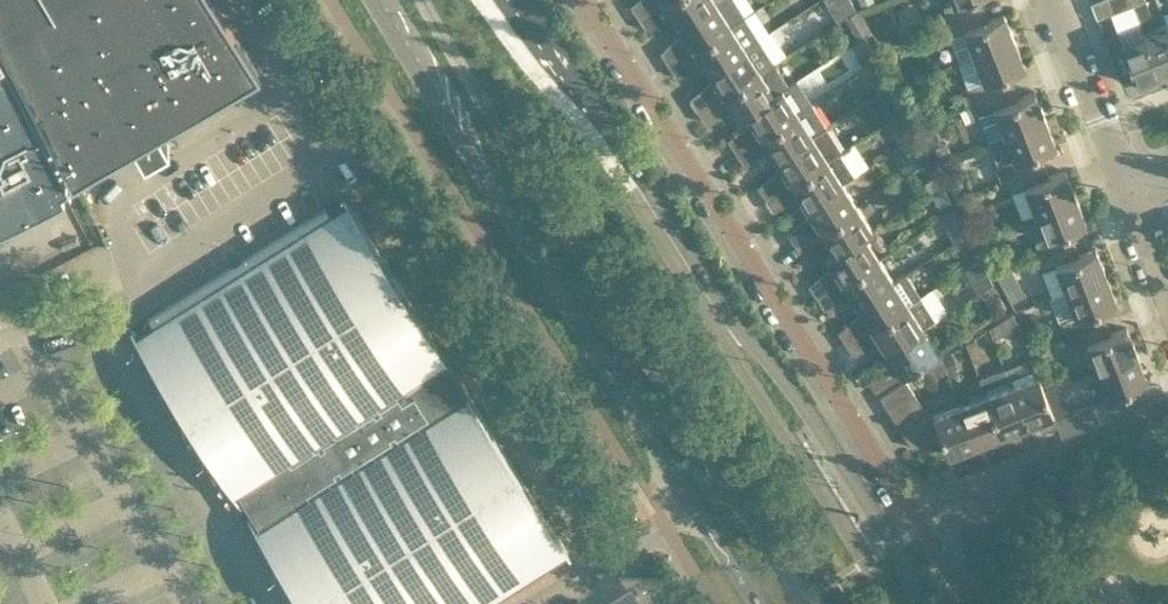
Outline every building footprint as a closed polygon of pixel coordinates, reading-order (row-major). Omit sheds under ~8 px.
[(72,175),(136,138),(146,155),(169,142),(156,120),(250,65),(209,0),(0,0),(0,32),(72,175)] [(639,15),(664,0),(635,0),(631,3),(639,15)] [(679,23),(715,0),(664,0),(639,15),(647,28),(674,14),(679,23)] [(669,62),(744,14),(736,0),(715,0),(679,23),(684,31),(661,50),(669,62)] [(838,20),(844,16),(845,15),(855,9),(849,0),(826,0),(838,20)] [(950,18),(978,7),(975,0),(954,0),(944,4),(950,18)] [(1133,0),(1094,0),(1091,1),(1097,17),(1134,3),(1133,0)] [(1134,3),(1141,21),(1150,17),(1143,0),(1141,0),(1134,3)] [(949,34),(959,60),(1015,38),(1005,11),(983,20),(978,7),(950,18),(955,32),(949,34)] [(855,9),(845,15),(854,29),(867,21),(859,8),(855,10),(855,9)] [(704,61),(709,69),(759,37),(744,14),(669,62),(677,74),(704,61)] [(1162,77),(1145,31),(1141,23),(1105,37),(1122,80),(1135,74),(1139,83),(1140,83),(1141,85),(1162,77)] [(1145,31),(1162,77),(1167,75),(1167,72),(1167,26),(1167,23),(1145,31)] [(714,77),(690,96),(698,108),(774,60),(786,53),(771,29),(759,37),(709,69),(714,77)] [(858,39),(850,44),(865,68),(878,60),(864,35),(858,39)] [(967,102),(980,97),(1009,85),(1004,72),(1025,64),(1015,38),(959,60),(969,84),(962,87),(967,102)] [(64,190),(70,185),(71,184),(5,56),(0,59),(0,223),(64,190)] [(733,108),(739,116),(747,111),(789,83),(774,60),(698,108),(706,120),(733,108)] [(863,69),(860,71),(867,82),(871,79),(880,91),(891,84),(878,60),(865,68),(863,69)] [(729,138),(736,150),(813,101),(798,78),(789,83),(747,111),(752,119),(729,138)] [(880,91),(874,95),(889,118),(904,109),(891,84),(880,91)] [(980,112),(990,138),(1045,116),(1035,89),(1014,98),(1009,85),(980,97),(985,110),(980,112)] [(771,149),(777,157),(827,125),(813,101),(736,150),(744,162),(771,149)] [(889,118),(881,123),(883,127),(887,124),(892,121),(905,141),(917,133),(904,109),(889,118)] [(1002,178),(1011,175),(1039,164),(1034,151),(1056,143),(1045,116),(990,138),(999,163),(996,164),(1002,178)] [(758,184),(766,196),(840,150),(842,148),(827,125),(777,157),(782,165),(758,184)] [(936,130),(929,133),(933,143),(941,140),(936,130)] [(923,145),(911,152),(919,165),(930,158),(923,145)] [(801,195),(806,204),(843,180),(855,173),(840,150),(766,196),(774,208),(801,195)] [(1026,185),(1036,210),(1076,195),(1066,168),(1044,176),(1039,164),(1011,175),(1016,189),(1026,185)] [(924,181),(930,190),(941,183),(936,174),(924,181)] [(788,231),(796,243),(858,204),(843,180),(806,204),(811,212),(788,231)] [(941,183),(930,190),(940,206),(951,200),(941,183)] [(131,329),(235,494),(237,493),(235,491),(238,489),(243,498),(253,513),(258,521),(256,523),(255,521),(253,522),(304,603),(473,603),(499,588),(509,582),(547,558),(556,552),(565,547),(568,553),(570,552),(558,532),(459,375),(345,195),(344,196),(350,205),(334,215),(327,204),(241,257),(242,259),(234,264),(233,263),(148,316),(155,327),(139,337),(133,328),(131,329)] [(1036,240),(1041,253),(1070,242),(1065,229),(1087,221),(1076,195),(1036,210),(1045,236),(1036,240)] [(827,255),(828,255),(872,227),(858,204),(796,243),(803,255),(831,242),(835,249),(827,255)] [(961,220),(948,228),(955,240),(968,232),(961,220)] [(809,283),(817,295),(879,255),(865,233),(873,227),(872,227),(828,255),(833,264),(809,283)] [(1056,263),(1066,289),(1107,273),(1096,247),(1075,255),(1070,242),(1041,253),(1047,267),(1056,263)] [(852,294),(857,302),(894,279),(879,255),(817,295),(825,307),(852,294)] [(981,257),(965,267),(974,284),(989,274),(981,257)] [(1011,266),(997,273),(1005,288),(1019,280),(1011,266)] [(839,330),(847,341),(921,294),(906,271),(894,279),(857,302),(862,310),(839,330)] [(1066,289),(1050,295),(1060,321),(1062,320),(1067,334),(1072,332),(1100,321),(1095,308),(1117,300),(1107,273),(1066,289)] [(988,286),(987,286),(996,301),(1002,297),(994,282),(988,286)] [(882,341),(887,349),(923,325),(936,317),(921,294),(847,341),(855,354),(882,341)] [(1087,342),(1097,367),(1137,352),(1127,325),(1105,333),(1100,321),(1072,332),(1077,346),(1087,342)] [(923,325),(887,349),(892,357),(869,376),(877,389),(938,349),(923,325)] [(1137,352),(1097,367),(1107,394),(1148,378),(1137,352)] [(952,354),(943,357),(948,370),(957,367),(952,354)] [(1032,356),(1006,366),(1028,422),(1037,419),(1042,429),(1058,423),(1056,416),(1038,371),(1032,356)] [(1006,366),(980,376),(986,392),(1006,443),(1022,437),(1019,425),(1028,422),(1006,366)] [(976,442),(960,402),(934,412),(930,415),(907,378),(881,395),(913,445),(944,438),(950,452),(976,442)] [(986,392),(960,402),(976,442),(985,439),(991,450),(1006,443),(986,392)] [(1058,423),(1063,434),(1104,418),(1096,401),(1056,416),(1058,423)]
